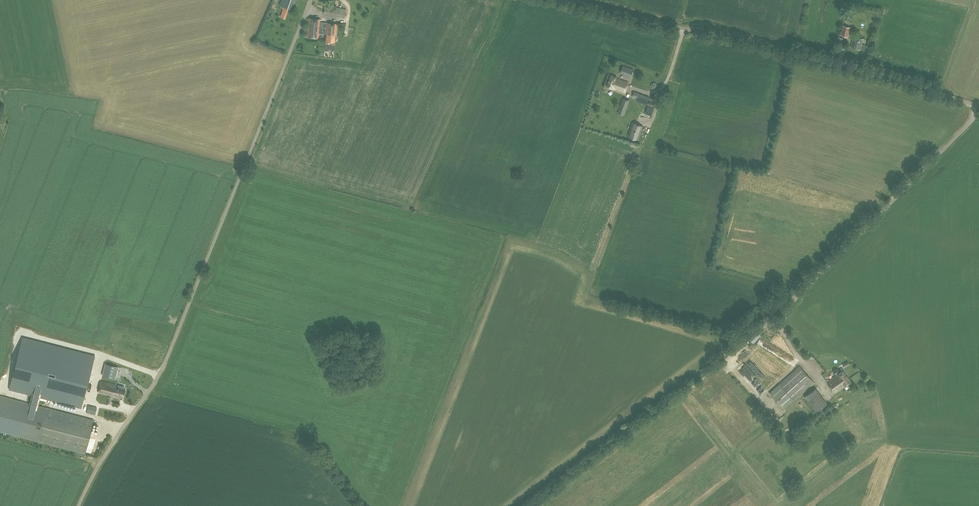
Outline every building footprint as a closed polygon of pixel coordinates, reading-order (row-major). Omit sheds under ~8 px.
[(323,13),(344,17),(346,9),(325,4),(323,13)] [(280,17),(285,19),(289,9),(283,7),(280,17)] [(326,41),(334,42),(335,34),(336,34),(337,23),(328,23),(320,22),(320,19),(308,18),(307,37),(318,38),(319,33),(327,34),(326,41)] [(841,34),(848,36),(850,30),(851,27),(843,25),(843,28),(841,34)] [(851,46),(860,49),(863,39),(853,36),(851,46)] [(620,73),(631,77),(633,69),(623,65),(620,73)] [(613,88),(624,92),(628,82),(616,77),(611,75),(607,87),(613,89),(613,88)] [(636,101),(647,104),(648,101),(649,96),(634,91),(632,96),(637,98),(636,101)] [(618,113),(624,115),(629,100),(623,98),(618,113)] [(645,113),(651,115),(654,107),(648,105),(645,113)] [(627,136),(638,140),(643,126),(632,122),(627,136)] [(776,332),(771,335),(766,328),(763,330),(771,342),(779,337),(776,332)] [(749,339),(754,343),(761,336),(756,331),(749,339)] [(23,337),(9,389),(82,408),(95,356),(23,337)] [(736,354),(722,367),(729,375),(736,369),(743,378),(745,376),(739,369),(741,367),(744,370),(745,369),(746,371),(748,369),(743,364),(744,363),(736,354)] [(100,366),(99,375),(119,377),(120,369),(100,366)] [(769,393),(784,409),(814,382),(800,366),(769,393)] [(827,382),(832,389),(833,386),(842,379),(844,382),(849,379),(843,370),(837,373),(838,375),(827,382)] [(761,396),(766,392),(756,380),(757,379),(752,373),(747,377),(747,378),(747,379),(754,387),(756,385),(760,390),(758,392),(761,396)] [(832,389),(834,393),(846,385),(848,387),(852,384),(850,382),(851,382),(849,379),(844,382),(842,379),(833,386),(832,389)] [(114,395),(123,397),(125,388),(115,386),(115,384),(101,381),(98,392),(114,396),(114,395)] [(817,411),(818,412),(820,411),(819,410),(820,409),(821,410),(825,407),(824,406),(825,405),(825,406),(827,405),(826,404),(827,403),(816,388),(804,396),(815,412),(817,411)] [(85,453),(94,420),(0,396),(0,431),(85,453)] [(85,412),(95,415),(97,407),(87,404),(85,412)]
